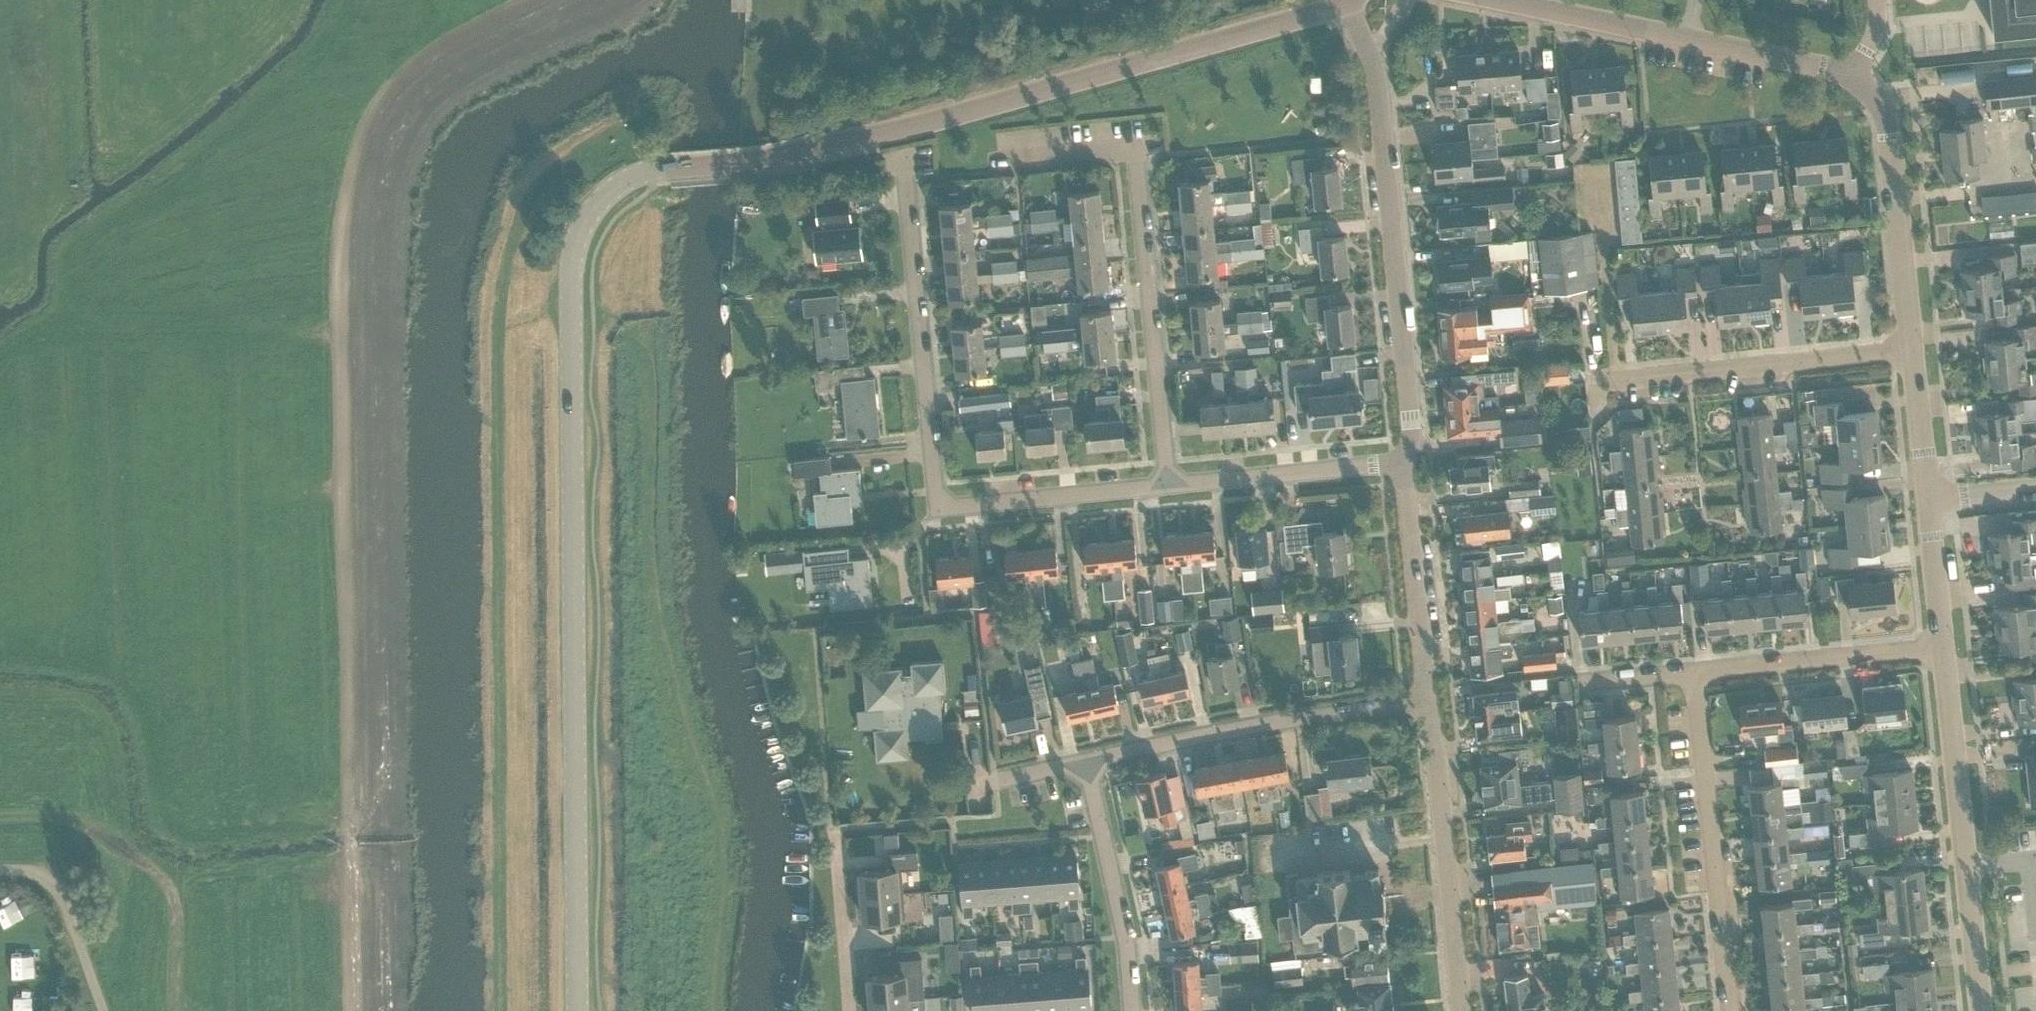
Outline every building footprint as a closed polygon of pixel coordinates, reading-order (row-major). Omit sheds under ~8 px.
[(746,10),(745,0),(731,0),(732,11),(746,10)] [(1994,37),(2035,32),(2035,0),(1990,0),(1994,37)] [(1521,78),(1518,50),(1487,52),(1491,89),(1526,86),(1527,101),(1547,100),(1545,76),(1521,78)] [(1455,93),(1491,89),(1487,52),(1456,55),(1459,84),(1434,86),(1436,109),(1455,108),(1456,108),(1455,93)] [(1622,66),(1596,68),(1600,108),(1621,106),(1623,126),(1633,125),(1631,104),(1626,104),(1622,66)] [(1580,110),(1600,108),(1596,68),(1570,71),(1574,109),(1570,110),(1572,131),(1582,130),(1580,110)] [(1987,108),(2035,103),(2035,76),(1984,81),(1987,108)] [(1456,108),(1455,108),(1456,119),(1469,118),(1468,107),(1456,108)] [(1980,177),(1978,160),(1987,159),(1982,118),(1955,121),(1956,128),(1940,130),(1945,181),(1980,177)] [(1470,141),(1432,144),(1434,159),(1434,162),(1472,159),(1472,158),(1498,156),(1497,145),(1495,120),(1468,123),(1469,127),(1470,141)] [(1558,123),(1543,124),(1544,140),(1547,139),(1548,149),(1561,147),(1558,123)] [(1846,137),(1819,140),(1824,179),(1844,177),(1846,197),(1856,196),(1854,175),(1850,176),(1846,137)] [(1803,181),(1824,179),(1819,140),(1793,142),(1797,181),(1793,181),(1795,202),(1805,201),(1803,181)] [(1572,144),(1564,152),(1573,162),(1582,152),(1572,143),(1572,144)] [(1773,144),(1747,147),(1751,187),(1772,185),(1774,205),(1784,203),(1782,183),(1777,183),(1773,144)] [(1731,189),(1751,187),(1747,147),(1721,149),(1725,188),(1720,189),(1723,210),(1733,209),(1731,189)] [(1705,190),(1701,151),(1675,154),(1679,194),(1700,192),(1702,212),(1712,211),(1710,190),(1705,190)] [(1555,154),(1546,154),(1547,167),(1563,166),(1562,153),(1555,154)] [(1661,216),(1659,196),(1679,194),(1675,154),(1649,157),(1653,195),(1648,196),(1650,217),(1661,216)] [(1314,181),(1316,205),(1341,202),(1337,167),(1316,169),(1315,158),(1292,160),(1293,173),(1300,172),(1301,182),(1314,181)] [(1616,170),(1635,169),(1634,158),(1615,160),(1616,170)] [(1434,166),(1433,168),(1434,174),(1435,176),(1435,180),(1473,177),(1473,182),(1505,179),(1504,167),(1473,170),(1472,159),(1434,162),(1434,166)] [(1635,169),(1616,170),(1617,181),(1636,179),(1635,169)] [(1636,179),(1617,181),(1618,191),(1637,189),(1636,179)] [(1250,190),(1225,192),(1210,194),(1208,180),(1179,183),(1181,207),(1211,204),(1226,203),(1251,201),(1250,190)] [(957,184),(948,185),(948,187),(948,192),(948,193),(958,192),(958,191),(957,184)] [(1439,219),(1437,221),(1438,230),(1440,232),(1440,235),(1475,232),(1476,243),(1491,242),(1490,231),(1491,231),(1489,208),(1514,205),(1512,185),(1472,189),(1473,195),(1473,201),(1469,202),(1460,203),(1460,205),(1438,206),(1439,219)] [(1637,189),(1618,191),(1618,202),(1638,200),(1637,189)] [(1070,193),(1072,218),(1101,215),(1099,190),(1070,193)] [(1985,195),(1985,216),(2035,214),(2035,193),(1985,195)] [(1870,196),(1863,197),(1864,215),(1878,214),(1876,195),(1872,196),(1870,196)] [(817,261),(862,257),(859,226),(848,227),(847,220),(850,219),(848,199),(816,202),(818,222),(821,222),(822,230),(814,231),(817,261)] [(1638,200),(1618,202),(1619,212),(1639,210),(1638,200)] [(1227,213),(1252,211),(1251,201),(1226,203),(1227,213)] [(1269,202),(1259,203),(1261,222),(1271,221),(1269,202)] [(986,215),(986,216),(971,218),(970,203),(940,206),(943,230),(972,227),(987,226),(1012,223),(1012,220),(1011,213),(1009,213),(986,215)] [(1181,207),(1184,231),(1213,228),(1211,204),(1181,207)] [(1819,205),(1809,207),(1810,222),(1811,224),(1825,222),(1823,205),(1819,205)] [(1011,209),(1008,209),(1009,213),(1011,213),(1012,220),(1019,219),(1018,208),(1011,209)] [(1034,211),(1030,211),(1031,222),(1056,219),(1055,209),(1034,211)] [(1639,210),(1619,212),(1620,222),(1640,221),(1639,210)] [(1796,215),(1791,215),(1793,228),(1802,227),(1800,214),(1796,215)] [(1104,238),(1101,215),(1072,218),(1074,241),(1104,238)] [(1056,219),(1031,222),(1032,230),(1032,232),(1057,229),(1056,219)] [(1640,221),(1620,222),(1621,233),(1641,231),(1640,221)] [(1018,223),(1012,223),(1013,233),(1020,232),(1019,222),(1018,223)] [(1031,222),(1024,222),(1025,231),(1032,230),(1031,222)] [(1013,233),(1012,223),(987,226),(988,237),(1013,234),(1013,233)] [(943,230),(945,254),(975,251),(972,227),(943,230)] [(1320,250),(1323,273),(1347,271),(1344,236),(1322,238),(1321,227),(1298,229),(1300,242),(1307,241),(1308,251),(1320,250)] [(1184,231),(1186,254),(1215,251),(1213,228),(1184,231)] [(1641,231),(1621,233),(1622,237),(1622,243),(1642,241),(1641,231)] [(1588,289),(1581,233),(1538,238),(1544,293),(1544,294),(1588,289)] [(1776,235),(1758,236),(1758,238),(1759,248),(1777,247),(1776,235)] [(1262,236),(1230,239),(1231,249),(1231,250),(1264,247),(1262,236)] [(1027,270),(1106,262),(1104,238),(1074,241),(1075,253),(1026,258),(1027,270)] [(1460,288),(1473,287),(1473,282),(1492,281),(1490,260),(1528,257),(1526,240),(1489,243),(1490,257),(1457,260),(1457,261),(1438,263),(1439,275),(1437,275),(1438,289),(1460,287),(1460,288)] [(2022,265),(2035,263),(2035,240),(2019,243),(2022,265)] [(1264,247),(1231,250),(1231,249),(1215,251),(1186,254),(1188,278),(1218,275),(1216,262),(1265,257),(1264,247)] [(1843,252),(1845,272),(1825,274),(1829,314),(1855,311),(1852,279),(1864,277),(1861,250),(1843,252)] [(947,277),(977,275),(975,251),(945,254),(947,277)] [(1962,286),(1959,286),(1960,293),(2001,289),(2000,277),(2017,275),(2014,254),(1989,257),(1990,268),(1961,271),(1962,286)] [(1803,316),(1829,314),(1825,274),(1805,276),(1803,256),(1785,258),(1788,285),(1800,284),(1803,316)] [(1742,282),(1741,282),(1745,322),(1771,320),(1768,287),(1780,286),(1777,259),(1760,260),(1761,271),(1741,273),(1742,282)] [(1017,270),(1016,260),(991,262),(993,284),(1018,281),(1018,280),(1017,270)] [(1079,289),(1108,286),(1106,262),(1027,270),(1029,281),(1078,276),(1079,289)] [(1719,325),(1745,322),(1741,282),(1721,285),(1719,265),(1701,266),(1704,294),(1716,293),(1719,325)] [(1676,269),(1678,289),(1658,291),(1661,331),(1687,328),(1684,296),(1696,295),(1693,267),(1676,269)] [(1025,269),(1017,270),(1018,280),(1026,279),(1025,269)] [(1635,334),(1661,331),(1658,291),(1637,293),(1635,273),(1617,275),(1620,302),(1632,301),(1635,334)] [(979,299),(977,275),(947,277),(949,301),(979,299)] [(1288,282),(1267,284),(1268,291),(1290,289),(1291,289),(1290,282),(1289,282),(1288,282)] [(2019,300),(2002,302),(2001,289),(1960,293),(1961,301),(1964,300),(1965,316),(1995,312),(1996,323),(2021,321),(2019,300)] [(1290,292),(1272,293),(1274,307),(1274,309),(1292,308),(1291,292),(1290,292)] [(1476,306),(1438,310),(1440,336),(1496,331),(1531,328),(1528,293),(1490,296),(1492,313),(1484,314),(1485,320),(1477,320),(1476,306)] [(815,312),(819,357),(847,354),(846,338),(845,338),(843,309),(838,310),(837,295),(804,298),(806,313),(815,312)] [(1327,319),(1329,342),(1354,340),(1350,305),(1329,307),(1328,295),(1305,297),(1306,310),(1313,310),(1314,320),(1327,319)] [(1191,303),(1193,327),(1222,324),(1220,300),(1191,303)] [(1111,310),(1081,313),(1084,337),(1113,335),(1111,310)] [(1262,310),(1237,312),(1238,322),(1262,320),(1262,310)] [(1195,351),(1225,348),(1223,335),(1272,330),(1271,319),(1262,320),(1238,322),(1222,324),(1193,327),(1195,351)] [(981,323),(952,326),(954,350),(984,347),(981,323)] [(1983,364),(2025,360),(2024,347),(2035,346),(2035,325),(2013,327),(2014,338),(1984,341),(1986,356),(1983,357),(1983,364)] [(1514,346),(1540,344),(1539,328),(1513,331),(1514,346)] [(1113,335),(1084,337),(1081,338),(1067,339),(1066,329),(1042,331),(1044,353),(1068,350),(1083,349),(1085,349),(1086,362),(1116,359),(1113,335)] [(1486,333),(1496,332),(1496,331),(1440,336),(1442,358),(1470,356),(1470,360),(1488,359),(1486,333)] [(1023,333),(998,335),(999,346),(1024,343),(1023,333)] [(1247,340),(1248,354),(1269,351),(1268,338),(1247,340)] [(1024,343),(999,346),(1000,357),(1025,354),(1024,343)] [(956,374),(986,371),(984,347),(954,350),(956,374)] [(1354,353),(1330,355),(1332,369),(1337,422),(1361,419),(1359,390),(1341,392),(1340,382),(1343,382),(1342,369),(1356,368),(1354,353)] [(2026,372),(2025,360),(1983,364),(1984,371),(1987,371),(1989,386),(2019,383),(2020,394),(2035,393),(2035,371),(2026,372)] [(1567,363),(1542,366),(1544,384),(1569,382),(1567,363)] [(864,378),(863,365),(831,368),(832,383),(835,383),(841,382),(847,438),(880,435),(874,377),(864,378)] [(1245,368),(1248,393),(1258,392),(1256,367),(1245,368)] [(818,391),(835,389),(835,383),(832,383),(831,368),(816,370),(818,391)] [(1237,394),(1248,393),(1245,368),(1234,369),(1237,394)] [(1332,369),(1321,370),(1323,382),(1294,385),(1296,410),(1310,408),(1312,424),(1337,422),(1332,369)] [(1479,372),(1481,384),(1515,381),(1514,369),(1479,372)] [(1211,372),(1214,396),(1224,395),(1222,370),(1211,372)] [(813,375),(807,376),(808,379),(808,385),(815,384),(816,384),(815,376),(815,375),(813,375)] [(1369,378),(1364,386),(1365,399),(1380,398),(1378,377),(1369,378)] [(1066,382),(1051,384),(1053,399),(1068,397),(1066,382)] [(1445,399),(1446,401),(1447,411),(1495,406),(1495,400),(1478,402),(1477,384),(1445,387),(1445,391),(1444,393),(1445,399)] [(960,411),(1011,405),(1010,392),(959,398),(960,411)] [(1086,422),(1089,447),(1123,443),(1119,394),(1096,396),(1097,408),(1109,407),(1110,419),(1086,422)] [(1974,430),(1975,438),(2016,433),(2015,421),(2035,419),(2035,397),(2004,401),(2005,412),(1976,415),(1977,430),(1974,430)] [(1272,399),(1248,401),(1251,430),(1275,428),(1272,399)] [(1251,430),(1248,401),(1224,403),(1227,432),(1251,430)] [(1203,435),(1227,432),(1224,403),(1200,405),(1203,435)] [(1836,421),(1838,442),(1878,438),(1875,411),(1843,415),(1841,403),(1814,405),(1816,423),(1836,421)] [(1042,413),(1024,415),(1025,427),(1028,452),(1057,449),(1055,429),(1073,427),(1071,405),(1041,408),(1042,413)] [(1499,422),(1497,406),(1495,406),(1447,411),(1448,421),(1447,423),(1447,429),(1449,431),(1449,435),(1500,430),(1501,446),(1541,442),(1539,418),(1499,422)] [(1637,407),(1630,408),(1631,417),(1631,418),(1642,417),(1642,416),(1641,407),(1637,407)] [(1740,430),(1736,431),(1738,446),(1785,441),(1784,433),(1772,434),(1770,414),(1738,417),(1740,430)] [(1006,454),(1004,432),(1014,432),(1013,419),(996,421),(997,430),(975,432),(977,457),(1006,454)] [(1804,424),(1800,425),(1802,445),(1817,443),(1816,431),(1809,432),(1808,424),(1804,424)] [(1609,451),(1610,460),(1658,455),(1656,439),(1653,439),(1651,426),(1620,430),(1622,450),(1609,451)] [(2017,446),(2016,433),(1975,438),(1976,445),(1979,444),(1980,460),(1989,459),(1991,470),(2035,465),(2035,461),(2034,444),(2017,446)] [(1880,464),(1878,438),(1838,442),(1840,462),(1820,464),(1821,482),(1849,479),(1848,467),(1880,464)] [(1795,440),(1788,441),(1789,451),(1798,450),(1797,440),(1795,440)] [(1774,452),(1786,450),(1785,441),(1738,446),(1740,463),(1743,462),(1744,475),(1776,471),(1774,452)] [(1583,450),(1575,451),(1576,463),(1590,461),(1589,450),(1583,450)] [(1489,467),(1495,467),(1493,453),(1457,457),(1458,467),(1450,467),(1452,490),(1490,487),(1489,467)] [(1659,471),(1658,455),(1610,460),(1611,468),(1624,467),(1626,487),(1657,484),(1656,471),(1659,471)] [(853,521),(851,505),(863,503),(859,468),(831,471),(829,457),(794,461),(796,476),(823,473),(825,492),(813,493),(817,525),(853,521)] [(1790,490),(1778,491),(1776,471),(1744,475),(1746,487),(1742,488),(1744,504),(1791,499),(1790,490)] [(1509,482),(1510,496),(1540,493),(1538,479),(1509,482)] [(1659,496),(1657,484),(1626,487),(1628,507),(1615,508),(1616,516),(1616,517),(1664,512),(1662,496),(1659,496)] [(1824,507),(1844,505),(1846,525),(1886,521),(1883,495),(1851,498),(1850,487),(1822,489),(1824,507)] [(1796,498),(1791,499),(1792,507),(1792,508),(1803,507),(1802,498),(1799,498),(1796,498)] [(1792,507),(1791,499),(1744,504),(1746,519),(1749,519),(1751,532),(1782,529),(1780,508),(1792,507)] [(1612,507),(1604,508),(1605,517),(1616,516),(1615,508),(1615,507),(1612,507)] [(1507,511),(1478,515),(1455,517),(1457,541),(1510,535),(1507,511)] [(1662,528),(1665,528),(1664,512),(1616,517),(1617,526),(1630,524),(1632,545),(1663,541),(1662,528)] [(1987,550),(1988,557),(2029,553),(2027,541),(2035,540),(2035,519),(2017,521),(2018,532),(1988,535),(1990,550),(1987,550)] [(1317,542),(1319,569),(1347,567),(1343,531),(1323,533),(1321,521),(1284,525),(1286,550),(1302,549),(1302,544),(1317,542)] [(1856,551),(1889,548),(1886,521),(1846,525),(1848,546),(1828,548),(1829,565),(1857,563),(1856,551)] [(1255,560),(1257,576),(1269,574),(1267,558),(1268,558),(1265,526),(1237,529),(1240,561),(1255,560)] [(1193,591),(1204,590),(1201,559),(1216,558),(1213,532),(1188,534),(1193,591)] [(1162,537),(1165,563),(1180,561),(1183,592),(1193,591),(1188,534),(1162,537)] [(1803,536),(1798,536),(1799,544),(1807,543),(1807,535),(1803,536)] [(1115,598),(1117,598),(1125,597),(1122,567),(1137,566),(1134,540),(1109,542),(1111,568),(1113,580),(1115,598)] [(1111,568),(1109,542),(1083,545),(1086,571),(1111,568)] [(1497,559),(1524,556),(1523,543),(1496,546),(1497,559)] [(1561,545),(1550,546),(1550,560),(1562,559),(1561,545)] [(838,548),(814,550),(817,578),(828,576),(832,608),(873,604),(868,557),(849,559),(848,547),(838,548)] [(1056,547),(1030,550),(1033,576),(1058,574),(1056,547)] [(1799,548),(1800,567),(1815,566),(1813,547),(1799,548)] [(1459,558),(1461,580),(1492,577),(1489,549),(1460,552),(1461,558),(1459,558)] [(1034,588),(1033,576),(1030,550),(1004,553),(1007,579),(1022,577),(1026,607),(1036,606),(1034,588)] [(781,552),(765,554),(766,567),(783,565),(801,564),(799,551),(782,552),(781,552)] [(2030,565),(2029,553),(1988,557),(1988,564),(1991,564),(1993,579),(2031,575),(2031,576),(2035,575),(2035,565),(2030,565)] [(936,559),(939,586),(971,583),(973,583),(973,582),(973,581),(971,556),(936,559)] [(1690,564),(1692,584),(1704,583),(1702,563),(1690,564)] [(1779,564),(1778,564),(1778,574),(1780,574),(1780,579),(1791,578),(1790,563),(1786,564),(1779,564)] [(1566,571),(1569,592),(1583,591),(1580,569),(1566,571)] [(1563,571),(1552,573),(1555,591),(1566,589),(1563,571)] [(1797,590),(1781,591),(1778,591),(1781,624),(1806,621),(1803,590),(1806,590),(1804,571),(1795,572),(1797,590)] [(1598,572),(1592,573),(1594,590),(1605,589),(1603,572),(1598,572)] [(1497,576),(1498,584),(1522,582),(1522,573),(1497,576)] [(1772,592),(1757,594),(1753,594),(1756,626),(1781,624),(1778,591),(1781,591),(1780,579),(1780,574),(1778,574),(1770,575),(1772,592)] [(993,575),(985,576),(986,590),(998,589),(997,575),(993,575)] [(1728,596),(1731,629),(1756,626),(1753,594),(1757,594),(1755,576),(1746,577),(1747,594),(1732,596),(1728,596)] [(1492,577),(1461,580),(1464,602),(1494,599),(1510,597),(1509,587),(1493,588),(1492,577)] [(1828,577),(1815,578),(1817,597),(1830,596),(1828,577)] [(1868,615),(1868,614),(1895,611),(1892,581),(1854,585),(1853,577),(1835,579),(1837,600),(1849,599),(1851,617),(1868,615)] [(1731,629),(1728,596),(1732,596),(1730,578),(1721,579),(1723,597),(1703,599),(1706,631),(1731,629)] [(973,583),(971,583),(973,607),(976,606),(986,605),(984,580),(973,581),(973,582),(973,583)] [(1105,599),(1115,598),(1113,580),(1103,581),(1105,599)] [(1621,581),(1622,589),(1623,589),(1624,589),(1630,588),(1629,580),(1622,581),(1621,581)] [(1673,602),(1658,603),(1654,604),(1657,636),(1682,633),(1679,602),(1682,602),(1681,583),(1671,584),(1673,602)] [(1657,636),(1654,604),(1658,603),(1656,586),(1646,587),(1648,604),(1633,606),(1629,606),(1632,638),(1657,636)] [(1046,605),(1044,587),(1034,588),(1036,606),(1046,605)] [(1623,607),(1608,608),(1605,608),(1608,641),(1632,638),(1629,606),(1633,606),(1631,588),(1630,588),(1624,589),(1621,589),(1623,607)] [(1138,591),(1141,624),(1155,622),(1151,589),(1138,591)] [(1254,615),(1285,612),(1282,589),(1252,592),(1254,615)] [(1608,641),(1605,608),(1608,608),(1606,591),(1597,591),(1598,609),(1579,611),(1582,643),(1608,641)] [(1995,630),(2035,626),(2034,614),(2035,613),(2035,592),(2024,594),(2025,604),(1996,608),(1997,623),(1994,623),(1995,630)] [(1548,597),(1550,613),(1563,612),(1561,596),(1548,597)] [(1185,618),(1182,597),(1171,599),(1157,601),(1160,621),(1185,618)] [(1232,612),(1230,597),(1210,599),(1211,614),(1232,612)] [(1466,624),(1496,621),(1494,599),(1464,602),(1466,624)] [(943,601),(930,602),(931,611),(944,609),(943,601)] [(1691,619),(1689,601),(1682,602),(1679,602),(1681,620),(1691,619)] [(1077,607),(1078,629),(1094,627),(1091,606),(1077,607)] [(999,609),(979,611),(982,643),(998,641),(1005,640),(1004,635),(1002,615),(1002,609),(999,609)] [(1238,616),(1221,619),(1225,640),(1242,637),(1238,616)] [(1521,618),(1496,621),(1466,624),(1468,647),(1499,644),(1498,633),(1522,630),(1521,618)] [(1312,627),(1310,628),(1312,640),(1315,674),(1316,674),(1332,673),(1359,670),(1355,636),(1337,637),(1336,625),(1312,627)] [(2035,626),(1995,630),(1996,637),(1999,637),(2000,652),(2030,649),(2031,660),(2035,660),(2035,628),(2035,626)] [(1175,632),(1180,651),(1193,648),(1189,629),(1175,632)] [(1119,633),(1125,663),(1138,660),(1131,631),(1119,633)] [(1072,634),(1063,636),(1063,637),(1067,654),(1078,651),(1075,635),(1074,633),(1072,634)] [(1036,637),(1024,639),(1027,653),(1040,650),(1037,636),(1036,637)] [(998,641),(982,643),(983,652),(999,650),(999,648),(998,641)] [(1208,658),(1214,689),(1239,684),(1233,654),(1231,641),(1216,644),(1218,656),(1208,658)] [(1511,655),(1510,643),(1499,644),(1468,647),(1471,675),(1471,676),(1502,672),(1502,671),(1500,657),(1511,655)] [(1523,655),(1524,670),(1556,667),(1554,651),(1523,655)] [(1170,665),(1167,653),(1157,655),(1167,698),(1190,693),(1185,670),(1169,673),(1167,666),(1170,665)] [(1139,680),(1144,703),(1167,698),(1157,655),(1148,657),(1150,670),(1153,669),(1155,676),(1139,680)] [(1119,709),(1113,684),(1099,687),(1092,657),(1081,660),(1094,715),(1119,709)] [(866,709),(856,710),(858,730),(874,728),(877,760),(909,758),(907,738),(925,737),(926,740),(943,739),(939,693),(945,692),(943,660),(910,663),(911,673),(902,674),(901,667),(862,670),(866,709)] [(1071,662),(1076,680),(1078,691),(1063,695),(1069,720),(1094,715),(1081,660),(1071,662)] [(1037,719),(1051,716),(1040,667),(1027,670),(1028,675),(1026,675),(1030,694),(999,701),(1006,730),(1038,723),(1037,719)] [(2012,702),(2035,699),(2035,677),(2013,679),(2015,694),(2012,695),(2012,702)] [(1570,679),(1558,680),(1559,692),(1550,693),(1551,707),(1572,705),(1570,679)] [(1863,692),(1866,722),(1906,717),(1903,688),(1863,692)] [(1516,690),(1473,694),(1475,717),(1519,712),(1516,690)] [(1802,699),(1805,729),(1846,725),(1842,694),(1802,699)] [(2012,702),(2013,709),(2016,709),(2018,724),(2035,722),(2035,699),(2012,702)] [(976,701),(964,702),(966,715),(979,714),(977,700),(976,701)] [(1602,701),(1583,703),(1585,715),(1604,713),(1602,701)] [(1783,728),(1780,701),(1740,706),(1743,734),(1778,730),(1780,748),(1765,749),(1766,765),(1798,762),(1796,741),(1793,741),(1792,727),(1783,728)] [(1576,707),(1554,709),(1557,738),(1579,736),(1576,707)] [(1521,735),(1520,719),(1519,712),(1475,717),(1478,739),(1521,735)] [(1604,719),(1604,716),(1585,718),(1586,727),(1604,726),(1605,741),(1605,745),(1638,742),(1635,716),(1604,719)] [(1843,729),(1846,757),(1854,756),(1860,755),(1857,728),(1843,729)] [(1608,770),(1640,767),(1638,742),(1605,745),(1605,741),(1588,743),(1589,753),(1606,751),(1608,770)] [(1326,761),(1329,787),(1372,782),(1368,753),(1336,757),(1335,745),(1311,748),(1313,762),(1323,761),(1323,762),(1326,761)] [(1521,803),(1521,802),(1552,799),(1550,782),(1519,785),(1516,754),(1519,754),(1519,749),(1498,751),(1499,764),(1480,766),(1485,807),(1521,803)] [(1289,776),(1284,753),(1261,757),(1269,800),(1272,800),(1279,798),(1277,786),(1274,786),(1273,779),(1289,776)] [(1860,755),(1854,756),(1855,764),(1866,763),(1865,755),(1860,755)] [(2023,757),(2027,802),(2035,801),(2035,756),(2023,757)] [(1269,800),(1261,757),(1239,761),(1243,785),(1259,782),(1260,789),(1257,789),(1260,802),(1269,800)] [(1228,787),(1243,785),(1239,761),(1216,765),(1224,808),(1234,807),(1232,794),(1229,795),(1228,787)] [(1827,775),(1826,762),(1803,764),(1805,778),(1827,775)] [(1832,767),(1833,779),(1862,776),(1863,789),(1874,788),(1875,803),(1915,798),(1911,770),(1868,774),(1867,763),(1866,763),(1855,764),(1832,767)] [(1212,798),(1214,810),(1217,810),(1224,808),(1216,765),(1193,770),(1198,793),(1213,790),(1215,797),(1212,798)] [(1585,784),(1603,782),(1601,768),(1583,770),(1585,784)] [(1161,809),(1164,825),(1176,822),(1172,807),(1173,806),(1165,772),(1137,778),(1145,813),(1161,809)] [(1554,777),(1557,811),(1583,808),(1580,774),(1554,777)] [(1779,782),(1748,785),(1751,810),(1783,807),(1783,803),(1781,788),(1799,786),(1798,777),(1779,779),(1779,782)] [(1307,820),(1322,818),(1322,816),(1331,815),(1327,786),(1318,787),(1319,792),(1304,794),(1307,820)] [(1611,800),(1613,815),(1613,819),(1645,816),(1643,791),(1612,794),(1611,791),(1594,792),(1595,802),(1611,800)] [(1586,793),(1587,802),(1595,802),(1594,792),(1590,793),(1586,793)] [(1279,798),(1272,800),(1273,808),(1281,807),(1282,807),(1280,798),(1279,798)] [(1874,832),(1918,827),(1915,798),(1875,803),(1877,817),(1866,818),(1868,831),(1849,834),(1850,846),(1875,843),(1874,832)] [(1269,800),(1260,802),(1261,811),(1273,808),(1272,800),(1269,800)] [(1800,801),(1783,803),(1783,807),(1751,810),(1754,835),(1786,832),(1785,828),(1784,812),(1801,811),(1800,801)] [(1817,802),(1819,821),(1832,819),(1830,801),(1817,802)] [(1224,808),(1217,810),(1218,812),(1218,813),(1220,821),(1236,818),(1235,810),(1234,807),(1224,808)] [(1616,844),(1648,841),(1645,816),(1613,819),(1613,815),(1595,817),(1596,827),(1614,825),(1615,840),(1616,844)] [(1183,838),(1162,841),(1162,848),(1194,844),(1193,837),(1193,836),(1189,819),(1186,820),(1178,822),(1183,838)] [(1525,856),(1523,838),(1531,837),(1529,821),(1506,823),(1507,833),(1488,835),(1490,860),(1525,856)] [(1788,853),(1786,837),(1800,836),(1829,833),(1828,824),(1817,825),(1803,827),(1803,826),(1785,828),(1786,832),(1754,835),(1756,860),(1788,856),(1788,853)] [(1844,833),(1834,834),(1836,857),(1846,856),(1844,833)] [(884,835),(883,835),(884,846),(884,848),(899,847),(898,834),(884,835)] [(1247,850),(1245,837),(1220,841),(1222,854),(1247,850)] [(1616,850),(1618,865),(1618,869),(1650,865),(1648,841),(1616,844),(1615,840),(1598,842),(1599,851),(1616,850)] [(1583,849),(1578,849),(1579,862),(1581,862),(1592,860),(1591,848),(1583,849)] [(1808,852),(1810,865),(1830,863),(1828,850),(1808,852)] [(1807,860),(1806,851),(1788,853),(1788,856),(1756,860),(1759,885),(1791,882),(1789,862),(1807,860)] [(889,871),(859,873),(861,898),(900,895),(899,873),(899,870),(917,869),(916,852),(890,854),(891,871),(889,871)] [(1179,862),(1156,867),(1161,889),(1185,884),(1181,869),(1197,865),(1195,853),(1178,857),(1179,862)] [(1076,855),(1046,857),(1049,897),(1068,896),(1069,909),(1079,908),(1078,895),(1079,895),(1076,855)] [(1046,857),(1017,859),(1022,912),(1031,912),(1030,899),(1049,897),(1046,857)] [(1851,858),(1839,859),(1841,877),(1853,876),(1853,874),(1852,865),(1851,858)] [(1017,859),(989,861),(992,902),(1011,900),(1012,913),(1022,912),(1017,859)] [(973,916),(972,903),(992,902),(989,861),(959,864),(963,917),(973,916)] [(1557,906),(1556,901),(1595,897),(1592,862),(1548,865),(1508,870),(1492,872),(1500,949),(1535,945),(1533,923),(1539,923),(1538,908),(1557,906)] [(1874,889),(1884,888),(1886,902),(1925,898),(1922,869),(1878,874),(1877,863),(1852,865),(1853,874),(1853,876),(1853,878),(1872,876),(1874,889)] [(1649,891),(1653,891),(1650,865),(1618,869),(1618,865),(1600,867),(1601,876),(1619,874),(1621,894),(1641,892),(1649,891)] [(1386,917),(1386,916),(1387,916),(1387,913),(1385,913),(1383,889),(1384,888),(1384,885),(1382,886),(1382,885),(1380,885),(1378,869),(1364,871),(1365,873),(1350,874),(1349,869),(1317,873),(1317,876),(1298,878),(1297,874),(1286,875),(1291,915),(1278,917),(1280,939),(1293,937),(1295,951),(1326,948),(1325,943),(1357,940),(1356,933),(1372,931),(1372,936),(1376,939),(1381,938),(1384,934),(1384,930),(1383,917),(1386,917)] [(1249,882),(1240,884),(1244,901),(1256,899),(1252,882),(1249,882)] [(1195,898),(1188,899),(1185,884),(1161,889),(1166,912),(1209,903),(1207,892),(1195,895),(1195,898)] [(1821,903),(1836,902),(1835,890),(1819,891),(1821,903)] [(1641,892),(1621,894),(1622,903),(1650,900),(1649,891),(1641,892)] [(900,895),(861,898),(862,923),(902,921),(900,895)] [(1796,928),(1795,924),(1794,909),(1811,907),(1810,898),(1792,899),(1792,903),(1761,906),(1764,931),(1796,928)] [(1885,931),(1928,927),(1925,898),(1886,902),(1887,916),(1877,918),(1878,931),(1859,933),(1860,945),(1886,943),(1885,931)] [(952,902),(938,902),(939,910),(952,910),(952,902)] [(6,932),(27,922),(18,903),(0,911),(0,920),(6,932)] [(1211,912),(1209,903),(1166,912),(1171,935),(1195,929),(1191,914),(1198,912),(1199,915),(1211,912)] [(1233,910),(1235,924),(1258,919),(1255,906),(1233,910)] [(1611,910),(1605,911),(1606,919),(1607,919),(1615,918),(1616,918),(1615,909),(1611,910)] [(1624,944),(1638,942),(1672,939),(1669,909),(1635,913),(1637,933),(1623,935),(1624,944)] [(951,915),(939,916),(940,940),(953,939),(951,915)] [(1032,915),(1023,916),(1024,928),(1033,927),(1032,915)] [(1081,920),(1064,921),(1065,935),(1066,939),(1083,937),(1081,920)] [(1795,924),(1796,928),(1764,931),(1767,956),(1799,952),(1798,949),(1796,933),(1814,931),(1813,922),(1795,924)] [(1010,932),(996,934),(997,945),(1011,944),(1010,932)] [(1610,934),(1610,945),(1621,944),(1621,934),(1610,934)] [(976,937),(959,938),(960,946),(960,950),(977,949),(976,937)] [(1627,973),(1641,971),(1675,967),(1672,939),(1638,942),(1640,962),(1626,963),(1627,973)] [(1259,961),(1257,941),(1229,943),(1231,963),(1259,961)] [(958,942),(944,944),(945,955),(959,954),(958,942)] [(1857,942),(1847,943),(1849,956),(1859,955),(1857,942)] [(1070,944),(1056,945),(1057,957),(1071,956),(1070,944)] [(1801,977),(1801,974),(1799,958),(1841,954),(1840,944),(1798,949),(1799,952),(1767,956),(1769,980),(1801,977)] [(1612,946),(1613,955),(1625,954),(1624,945),(1612,946)] [(1076,970),(1057,972),(1060,1010),(1071,1010),(1090,1009),(1087,969),(1086,969),(1085,956),(1075,957),(1076,970)] [(1350,960),(1353,987),(1358,986),(1358,985),(1390,982),(1387,956),(1350,960)] [(898,975),(868,977),(870,1002),(924,997),(921,958),(897,960),(898,975)] [(1057,972),(1038,973),(1037,960),(1028,961),(1032,1010),(1060,1010),(1057,972)] [(1198,960),(1174,962),(1175,986),(1219,982),(1219,972),(1206,973),(1206,976),(1199,977),(1198,960)] [(1020,975),(1000,976),(1003,1010),(1032,1010),(1028,961),(1019,962),(1020,975)] [(1895,987),(1896,1002),(1936,998),(1932,969),(1889,973),(1888,962),(1862,965),(1864,977),(1883,975),(1884,988),(1895,987)] [(1000,976),(981,978),(980,965),(970,965),(973,1010),(1003,1010),(1000,976)] [(1274,987),(1303,984),(1301,966),(1272,969),(1274,987)] [(1859,966),(1850,967),(1852,981),(1860,980),(1859,966)] [(1630,1001),(1644,999),(1678,996),(1675,967),(1641,971),(1643,990),(1629,992),(1630,1001)] [(1827,971),(1819,972),(1820,980),(1820,983),(1833,981),(1832,970),(1831,970),(1828,971),(1827,971)] [(1819,980),(1820,980),(1819,972),(1818,972),(1801,974),(1801,977),(1769,980),(1772,1005),(1804,1002),(1803,998),(1802,983),(1802,982),(1819,980)] [(1545,993),(1530,994),(1528,975),(1504,977),(1507,1003),(1508,1010),(1547,1010),(1545,993)] [(1208,993),(1220,992),(1219,982),(1175,986),(1177,1009),(1201,1007),(1200,991),(1207,990),(1208,993)] [(1390,982),(1358,985),(1358,986),(1359,1002),(1349,1003),(1350,1010),(1393,1010),(1390,982)] [(1822,1006),(1822,1005),(1842,1003),(1841,994),(1803,998),(1804,1002),(1772,1005),(1772,1010),(1805,1010),(1804,1008),(1822,1006)] [(962,996),(949,997),(950,1007),(963,1006),(962,996)] [(1678,996),(1644,999),(1645,1010),(1679,1010),(1678,996)] [(870,1002),(871,1010),(926,1010),(924,997),(870,1002)] [(1936,998),(1896,1002),(1897,1010),(1937,1010),(1936,998)] [(1227,1010),(1252,1010),(1251,1000),(1226,1002),(1227,1010)]
